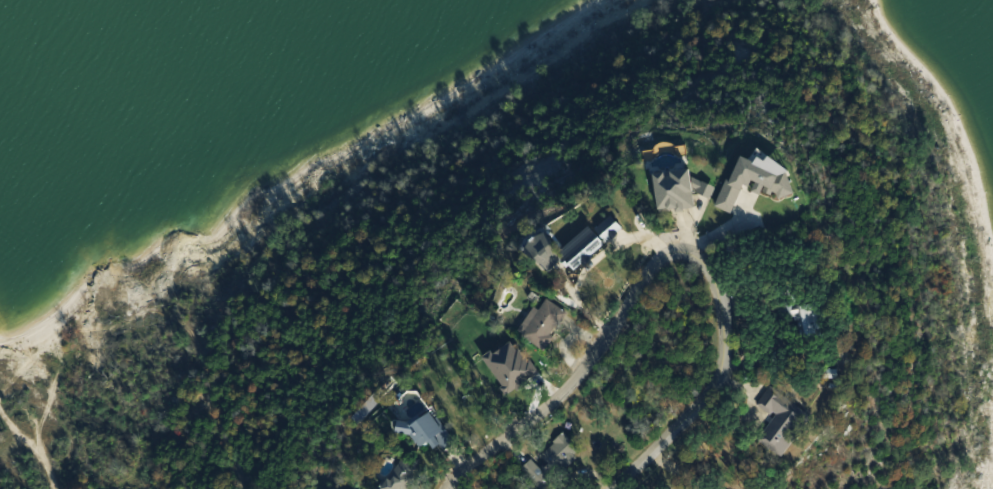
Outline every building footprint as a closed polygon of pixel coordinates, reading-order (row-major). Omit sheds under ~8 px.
[(659,211),(695,209),(693,170),(656,173),(659,211)] [(525,251),(548,277),(567,259),(544,233),(525,251)] [(546,350),(569,312),(547,298),(540,310),(534,306),(518,333),(546,350)] [(796,322),(795,337),(819,337),(820,301),(785,300),(784,322),(796,322)] [(759,440),(781,455),(811,414),(771,386),(758,404),(775,416),(759,440)] [(407,431),(428,449),(446,427),(425,409),(407,431)] [(542,455),(561,472),(583,449),(564,432),(542,455)] [(423,472),(405,458),(382,488),(384,488),(409,488),(423,472)] [(555,481),(533,458),(522,469),(542,488),(547,488),(555,481)]
